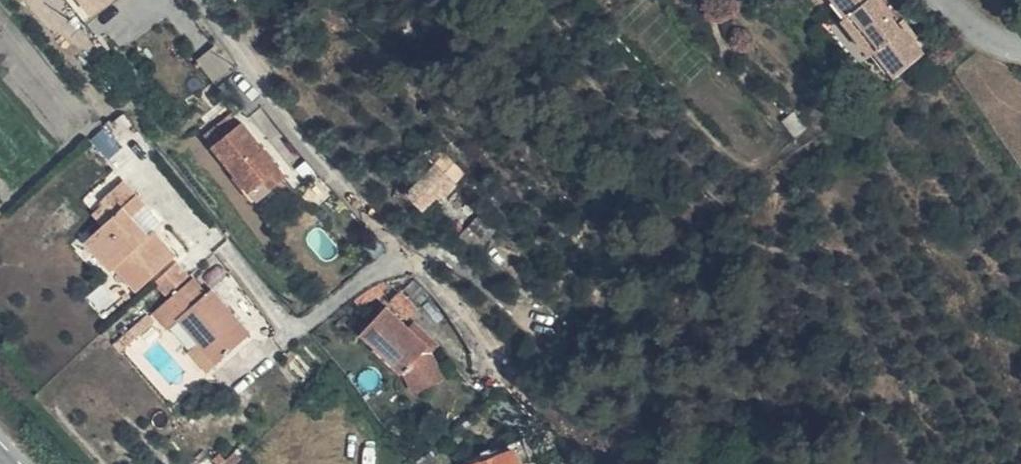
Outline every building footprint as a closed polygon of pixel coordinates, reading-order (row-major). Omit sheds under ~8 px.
[(87,21),(116,0),(71,0),(87,21)] [(891,81),(919,59),(871,0),(823,0),(890,82),(891,81)] [(226,86),(241,73),(214,41),(198,53),(226,86)] [(217,134),(229,146),(253,119),(244,109),(217,134)] [(253,119),(229,146),(277,198),(304,173),(253,119)] [(446,178),(452,185),(467,172),(443,143),(417,166),(433,188),(446,178)] [(86,232),(112,263),(116,259),(138,282),(175,246),(151,221),(147,225),(132,208),(146,194),(124,171),(100,192),(103,195),(114,207),(102,217),(86,232)] [(467,172),(452,185),(455,190),(472,177),(467,172)] [(114,207),(103,195),(93,207),(102,217),(114,207)] [(103,272),(112,263),(86,232),(75,243),(103,272)] [(149,275),(153,281),(166,296),(189,273),(174,254),(149,275)] [(206,287),(190,272),(189,273),(166,296),(152,309),(166,322),(177,313),(200,338),(204,335),(220,353),(250,323),(212,281),(206,287)] [(111,340),(120,351),(155,319),(146,308),(111,340)] [(384,313),(360,337),(399,375),(400,377),(424,352),(406,335),(384,313)] [(411,330),(406,335),(424,352),(427,358),(436,351),(411,330)] [(204,335),(200,338),(190,350),(205,367),(220,353),(204,335)] [(424,352),(400,377),(411,400),(441,385),(427,358),(424,352)] [(216,463),(224,463),(238,450),(231,443),(221,453),(215,446),(207,453),(216,463)] [(524,453),(505,458),(506,463),(527,463),(524,453)] [(551,453),(534,457),(537,463),(559,463),(551,453)]
